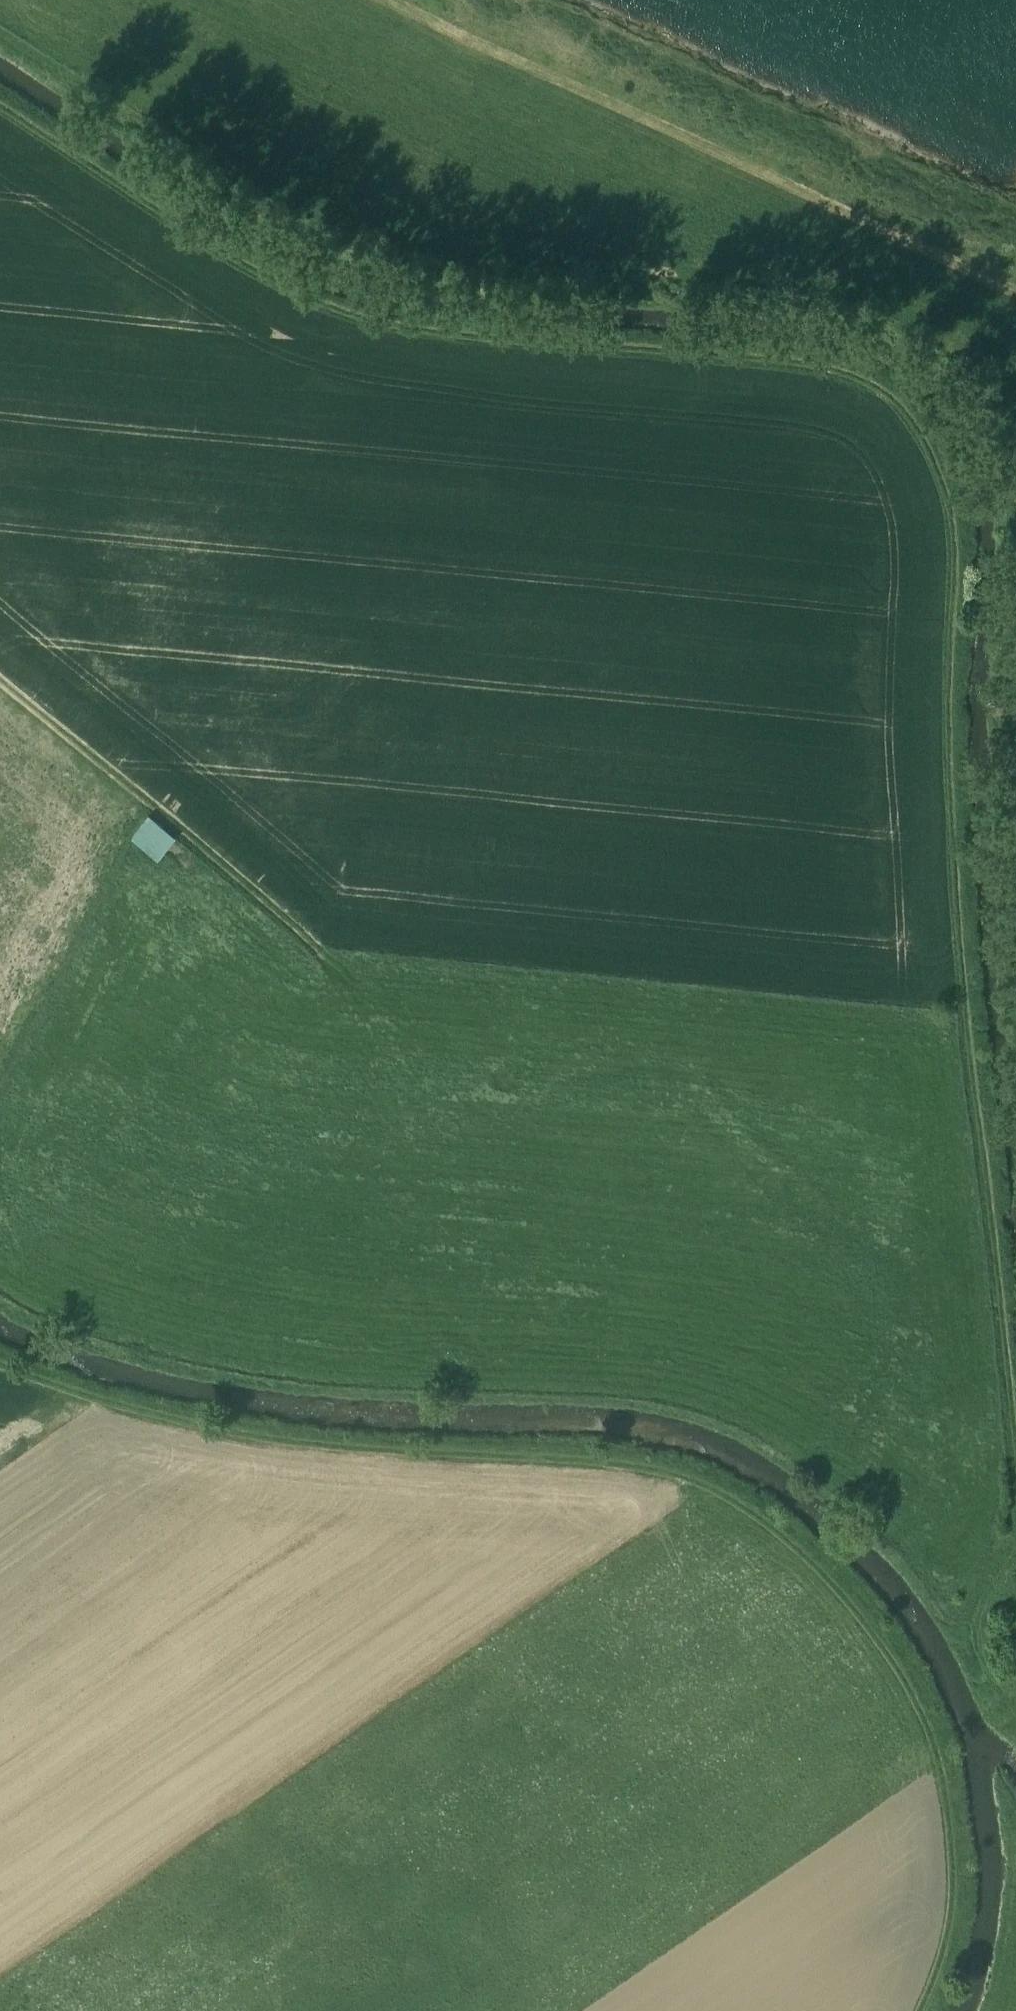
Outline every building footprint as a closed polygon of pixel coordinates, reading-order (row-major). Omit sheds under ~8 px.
[(157,859),(176,837),(149,814),(131,836),(157,859)]
